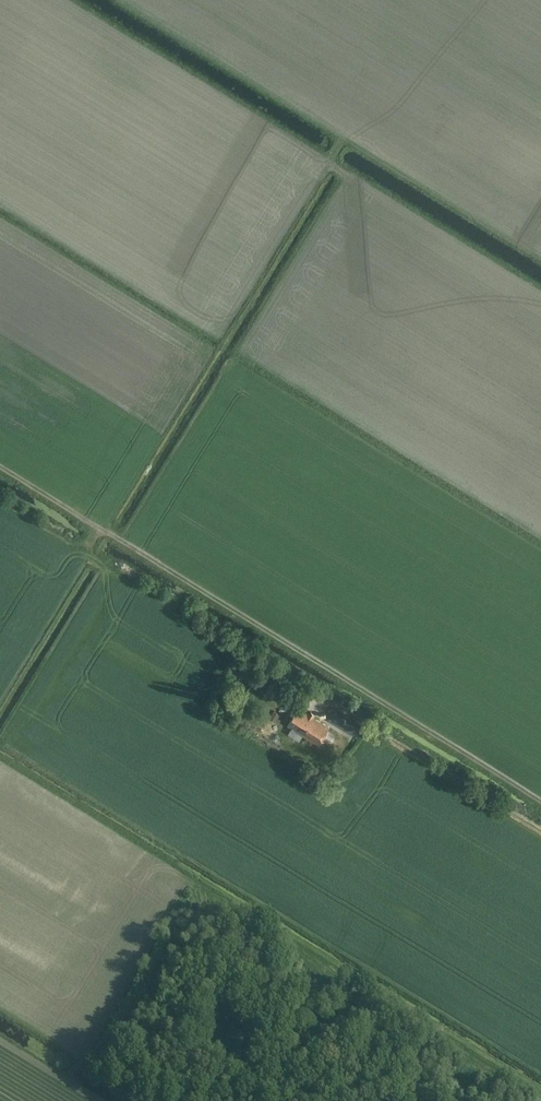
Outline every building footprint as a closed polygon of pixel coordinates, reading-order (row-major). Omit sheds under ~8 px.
[(288,726),(303,736),(318,745),(329,729),(313,719),(315,715),(311,713),(309,716),(298,710),(288,726)] [(276,722),(280,715),(274,711),(269,718),(276,722)] [(357,738),(363,729),(333,712),(327,720),(357,738)] [(273,730),(270,735),(278,740),(281,735),(273,730)]
